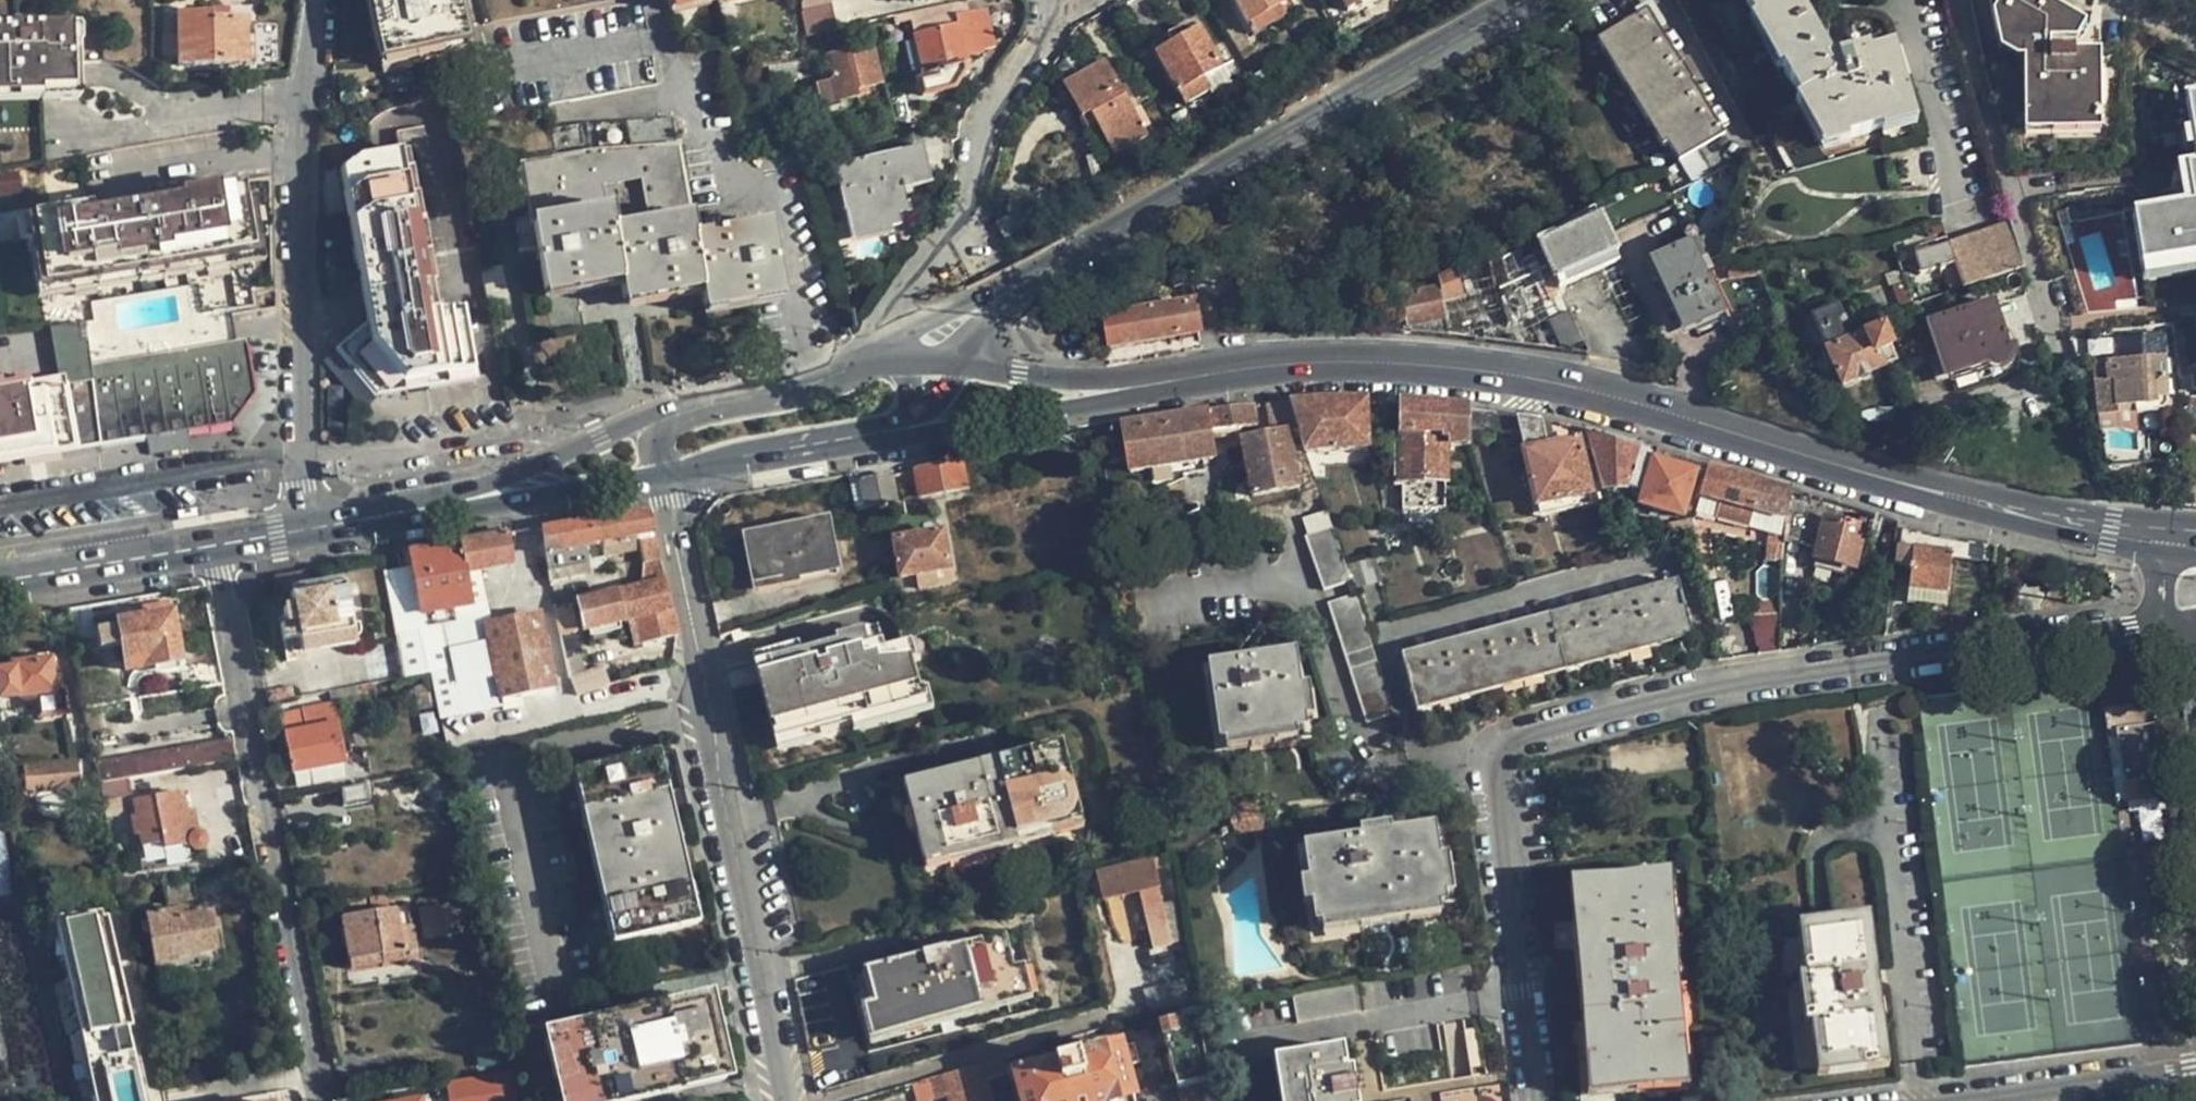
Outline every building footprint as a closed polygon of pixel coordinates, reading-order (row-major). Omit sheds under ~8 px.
[(378,58),(464,40),(455,0),(367,0),(371,17),(369,18),(378,58)] [(1278,6),(1285,2),(1284,0),(1231,0),(1246,26),(1250,23),(1278,6)] [(1346,11),(1365,0),(1340,0),(1346,11)] [(1678,160),(1723,133),(1658,27),(1665,23),(1651,0),(1649,0),(1632,10),(1635,16),(1597,38),(1662,146),(1668,143),(1678,160)] [(1835,65),(1800,0),(1744,0),(1755,20),(1751,22),(1779,71),(1783,68),(1801,100),(1797,102),(1820,143),(1849,135),(1850,138),(1884,129),(1883,125),(1915,116),(1895,47),(1835,65)] [(2015,119),(2103,119),(2102,50),(2077,50),(2079,38),(2086,23),(2045,0),(1985,0),(1985,37),(2015,51),(2015,119)] [(956,2),(897,14),(893,15),(896,24),(908,22),(923,79),(918,82),(921,95),(952,87),(961,70),(959,62),(969,60),(967,53),(995,46),(990,22),(985,22),(981,9),(959,14),(956,2)] [(829,5),(801,11),(805,35),(835,28),(829,5)] [(1285,17),(1278,6),(1250,23),(1255,34),(1285,17)] [(164,64),(177,64),(175,11),(163,12),(164,64)] [(175,11),(177,64),(246,63),(245,18),(225,17),(212,18),(211,11),(175,11)] [(74,43),(63,43),(61,22),(17,24),(14,35),(8,34),(4,25),(0,25),(0,88),(77,84),(74,43)] [(73,22),(61,22),(63,43),(74,43),(73,22)] [(1199,27),(1183,36),(1172,42),(1154,52),(1177,93),(1201,79),(1222,66),(1199,27)] [(1168,35),(1172,42),(1183,36),(1178,30),(1168,35)] [(835,100),(856,96),(854,88),(866,86),(880,82),(870,43),(824,54),(830,79),(815,83),(821,110),(836,105),(835,100)] [(1063,83),(1083,117),(1089,114),(1112,154),(1147,136),(1104,61),(1063,83)] [(1209,92),(1201,79),(1177,93),(1185,106),(1209,92)] [(867,92),(866,86),(854,88),(856,96),(867,92)] [(2137,269),(2195,259),(2195,91),(2178,94),(2184,128),(2187,149),(2190,164),(2180,166),(2187,205),(2127,216),(2137,269)] [(2187,149),(2184,128),(2175,130),(2178,150),(2187,149)] [(781,293),(768,226),(694,239),(676,143),(590,150),(522,163),(545,289),(618,277),(622,298),(700,285),(704,306),(781,293)] [(891,191),(901,189),(928,182),(919,146),(834,166),(851,235),(898,225),(896,215),(891,191)] [(356,156),(345,164),(357,182),(349,191),(362,209),(355,218),(368,235),(359,244),(371,263),(364,270),(379,293),(368,302),(380,322),(363,326),(334,350),(373,398),(471,379),(457,309),(438,312),(400,319),(393,290),(405,288),(420,285),(413,257),(424,254),(404,147),(356,156)] [(340,193),(349,191),(357,182),(345,164),(335,166),(340,193)] [(1670,209),(1654,178),(1594,207),(1598,216),(1609,238),(1670,209)] [(90,199),(30,210),(43,281),(253,246),(243,181),(91,207),(90,199)] [(906,212),(901,189),(891,191),(896,215),(906,212)] [(340,193),(344,219),(355,218),(362,209),(349,191),(340,193)] [(1536,245),(1538,249),(1554,283),(1617,253),(1609,238),(1598,216),(1536,245)] [(355,218),(344,219),(349,246),(359,244),(368,235),(355,218)] [(1956,264),(1963,288),(2024,270),(2011,227),(1917,254),(1923,274),(1956,264)] [(359,244),(349,246),(353,271),(364,270),(371,263),(359,244)] [(1685,328),(1720,312),(1689,246),(1655,261),(1685,328)] [(1538,249),(1492,269),(1497,290),(1508,344),(1589,356),(1554,283),(1538,249)] [(430,284),(424,254),(413,257),(420,285),(430,284)] [(2137,269),(2139,283),(2195,273),(2195,259),(2137,269)] [(1109,353),(1200,336),(1202,335),(1189,260),(1098,296),(1102,316),(1079,319),(1100,354),(1109,353)] [(1490,263),(1455,271),(1437,279),(1439,287),(1442,303),(1497,290),(1492,269),(1490,263)] [(499,267),(479,271),(485,301),(505,297),(499,267)] [(1113,268),(1101,275),(1105,285),(1118,277),(1113,268)] [(364,270),(353,271),(359,303),(368,302),(379,293),(364,270)] [(1906,281),(1893,285),(1898,308),(1912,303),(1906,281)] [(1439,287),(1400,297),(1408,331),(1446,320),(1445,314),(1442,303),(1439,287)] [(409,309),(405,288),(393,290),(400,319),(438,312),(436,305),(409,309)] [(368,302),(359,303),(363,326),(380,322),(368,302)] [(1994,302),(1927,323),(1945,382),(2013,362),(1994,302)] [(1846,340),(1839,323),(1838,320),(1844,318),(1838,304),(1811,316),(1842,389),(1884,369),(1878,355),(1894,347),(1884,324),(1846,340)] [(1454,312),(1445,314),(1446,320),(1449,335),(1459,333),(1454,312)] [(217,320),(220,348),(235,346),(232,317),(217,320)] [(91,380),(89,365),(88,353),(84,322),(47,327),(50,347),(52,347),(55,362),(59,363),(63,384),(91,380)] [(2118,360),(2162,357),(2160,334),(2116,337),(2118,360)] [(1109,353),(1111,362),(1201,346),(1200,336),(1109,353)] [(235,346),(220,348),(89,365),(91,380),(98,437),(232,417),(249,391),(242,345),(235,346)] [(2118,360),(2108,361),(2108,381),(2095,382),(2097,415),(2122,414),(2121,407),(2135,406),(2140,406),(2141,413),(2170,411),(2166,357),(2162,357),(2118,360)] [(2108,381),(2108,361),(2094,361),(2095,382),(2108,381)] [(2002,370),(2013,362),(1989,369),(2002,370)] [(98,437),(91,380),(63,384),(56,386),(54,379),(23,384),(21,377),(0,380),(0,459),(98,441),(98,437)] [(1469,448),(1469,407),(1400,402),(1396,485),(1402,485),(1443,486),(1444,448),(1469,448)] [(1366,403),(1290,403),(1291,406),(1297,428),(1305,452),(1367,450),(1366,403)] [(1288,431),(1297,428),(1291,406),(1271,411),(1276,433),(1288,431)] [(2122,414),(2097,415),(2098,431),(2136,429),(2135,406),(2121,407),(2122,414)] [(1260,428),(1256,407),(1119,427),(1123,444),(1128,474),(1211,461),(1208,436),(1260,428)] [(1516,417),(1494,412),(1492,425),(1518,431),(1516,417)] [(1546,445),(1540,422),(1516,417),(1518,431),(1535,507),(1590,495),(1577,438),(1546,445)] [(150,436),(152,451),(192,446),(190,431),(150,436)] [(1288,431),(1276,433),(1240,440),(1251,497),(1298,487),(1288,431)] [(1602,492),(1629,491),(1641,447),(1587,432),(1602,492)] [(1653,460),(1656,451),(1641,447),(1629,491),(1642,494),(1653,460)] [(1653,460),(1642,494),(1639,506),(1681,518),(1695,473),(1653,460)] [(914,469),(915,472),(961,464),(960,462),(914,469)] [(961,464),(915,472),(919,496),(965,488),(961,464)] [(1754,512),(1777,519),(1790,522),(1792,488),(1710,466),(1702,495),(1723,502),(1718,518),(1749,528),(1754,512)] [(891,476),(860,481),(852,483),(856,507),(896,500),(891,476)] [(1443,509),(1443,486),(1402,485),(1402,508),(1443,509)] [(1829,517),(1832,503),(1792,488),(1790,522),(1789,527),(1789,540),(1821,547),(1829,517)] [(641,559),(638,582),(663,576),(648,512),(645,509),(641,509),(540,527),(550,581),(601,570),(605,556),(638,549),(641,559)] [(815,562),(816,572),(836,568),(826,517),(744,533),(755,588),(782,583),(779,569),(815,562)] [(1819,558),(1858,568),(1868,526),(1829,517),(1821,547),(1819,558)] [(1775,560),(1788,562),(1789,540),(1789,527),(1790,522),(1777,519),(1775,560)] [(1321,589),(1348,580),(1344,567),(1331,528),(1304,539),(1321,589)] [(900,577),(914,574),(917,588),(950,582),(942,531),(894,539),(900,577)] [(418,616),(422,615),(472,607),(465,573),(480,569),(510,562),(504,533),(406,550),(409,566),(418,616)] [(1899,558),(1912,560),(1914,548),(1900,546),(1899,558)] [(1914,548),(1912,560),(1907,604),(1945,609),(1951,553),(1914,548)] [(1858,568),(1819,558),(1817,567),(1856,577),(1858,568)] [(1373,559),(1344,567),(1348,580),(1352,591),(1380,581),(1373,559)] [(798,575),(816,572),(815,562),(779,569),(782,583),(799,580),(798,575)] [(385,571),(395,631),(423,626),(422,615),(418,616),(409,566),(385,571)] [(490,623),(480,569),(465,573),(472,607),(476,626),(480,625),(490,623)] [(582,632),(630,621),(670,611),(663,576),(638,582),(574,598),(582,632)] [(1636,594),(1627,595),(1401,657),(1417,713),(1690,638),(1675,582),(1636,594)] [(299,641),(301,652),(353,642),(342,583),(287,592),(289,608),(282,609),(285,626),(279,627),(282,645),(299,641)] [(1366,722),(1391,713),(1364,626),(1354,596),(1328,604),(1366,722)] [(119,644),(123,669),(178,661),(167,599),(130,605),(131,614),(116,617),(115,613),(94,616),(98,647),(119,644)] [(85,604),(64,607),(70,636),(90,632),(85,604)] [(566,605),(553,608),(558,635),(572,631),(566,605)] [(476,626),(472,607),(422,615),(423,626),(395,631),(401,671),(430,664),(440,715),(455,712),(496,704),(480,625),(476,626)] [(634,644),(675,634),(670,611),(630,621),(634,644)] [(502,710),(546,701),(555,699),(539,613),(490,623),(480,625),(496,704),(501,703),(502,710)] [(759,686),(769,729),(841,712),(843,722),(902,708),(889,655),(875,659),(867,626),(823,636),(821,631),(786,640),(786,641),(765,646),(773,682),(759,686)] [(1735,631),(1718,634),(1724,658),(1741,655),(1735,631)] [(567,659),(576,693),(607,681),(601,666),(584,671),(578,655),(567,659)] [(33,694),(36,714),(63,710),(61,688),(51,689),(48,658),(8,662),(9,668),(0,669),(0,698),(33,694)] [(1219,746),(1306,732),(1295,658),(1207,671),(1219,746)] [(190,688),(222,683),(218,663),(217,659),(186,663),(190,688)] [(357,681),(329,688),(332,705),(360,699),(357,681)] [(284,688),(263,693),(265,702),(286,697),(284,688)] [(547,707),(546,701),(502,710),(501,703),(496,704),(455,712),(458,727),(458,729),(547,707)] [(2113,706),(2116,727),(2159,722),(2156,701),(2113,706)] [(293,772),(342,762),(332,705),(282,714),(293,772)] [(455,712),(440,715),(443,729),(458,727),(455,712)] [(2162,743),(2159,722),(2116,727),(2124,785),(2145,782),(2147,796),(2169,793),(2162,743)] [(94,762),(98,781),(126,776),(236,757),(232,738),(94,762)] [(926,866),(1083,827),(1062,743),(903,783),(926,866)] [(28,792),(81,788),(79,757),(26,762),(28,792)] [(615,931),(685,915),(649,762),(580,778),(615,931)] [(130,793),(126,776),(98,781),(105,816),(123,813),(120,795),(130,793)] [(339,785),(343,805),(368,800),(365,781),(339,785)] [(180,792),(132,800),(136,816),(129,817),(132,831),(138,830),(141,843),(136,844),(140,858),(161,854),(160,846),(187,842),(195,848),(201,846),(205,843),(205,838),(199,833),(195,833),(191,811),(183,812),(180,792)] [(1230,822),(1235,840),(1261,836),(1264,817),(1258,801),(1231,806),(1230,822)] [(1,815),(0,815),(0,894),(10,893),(1,815)] [(1448,909),(1435,830),(1303,849),(1315,930),(1448,909)] [(1166,865),(1164,852),(1153,855),(1156,868),(1166,865)] [(1153,855),(1097,869),(1105,900),(1140,893),(1155,947),(1184,939),(1177,898),(1162,902),(1156,868),(1153,855)] [(1596,1089),(1679,1081),(1681,1081),(1663,881),(1579,888),(1596,1089)] [(463,899),(453,901),(457,918),(467,916),(463,899)] [(432,926),(427,905),(416,907),(422,938),(460,932),(458,922),(432,926)] [(176,907),(146,912),(155,961),(176,957),(175,953),(213,948),(207,911),(178,915),(176,907)] [(342,917),(349,958),(402,950),(416,948),(413,924),(409,925),(406,907),(342,917)] [(53,920),(94,1100),(139,1100),(95,911),(53,920)] [(1867,924),(1813,930),(1800,932),(1806,977),(1799,978),(1805,1029),(1812,1028),(1816,1068),(1884,1060),(1867,924)] [(885,1025),(1019,988),(1013,968),(1003,970),(994,940),(882,967),(890,1000),(880,1003),(885,1025)] [(403,960),(402,950),(349,958),(351,968),(403,960)] [(1359,1016),(1354,987),(1294,997),(1298,1025),(1359,1016)] [(721,1070),(706,1000),(550,1035),(565,1100),(589,1100),(721,1070)] [(1207,1078),(1197,1014),(1160,1024),(1176,1085),(1178,1085),(1207,1078)] [(1475,1031),(1464,1033),(1471,1078),(1481,1076),(1475,1031)] [(1019,1100),(1120,1100),(1135,1097),(1121,1046),(1013,1074),(1019,1100)] [(1354,1089),(1348,1090),(1342,1052),(1274,1064),(1280,1100),(1356,1100),(1354,1089)] [(940,1074),(945,1090),(948,1100),(993,1100),(986,1078),(981,1062),(940,1074)] [(452,1100),(522,1100),(515,1068),(447,1081),(452,1100)] [(940,1074),(915,1082),(920,1097),(945,1090),(940,1074)] [(1207,1078),(1178,1085),(1182,1100),(1211,1100),(1207,1078)]
